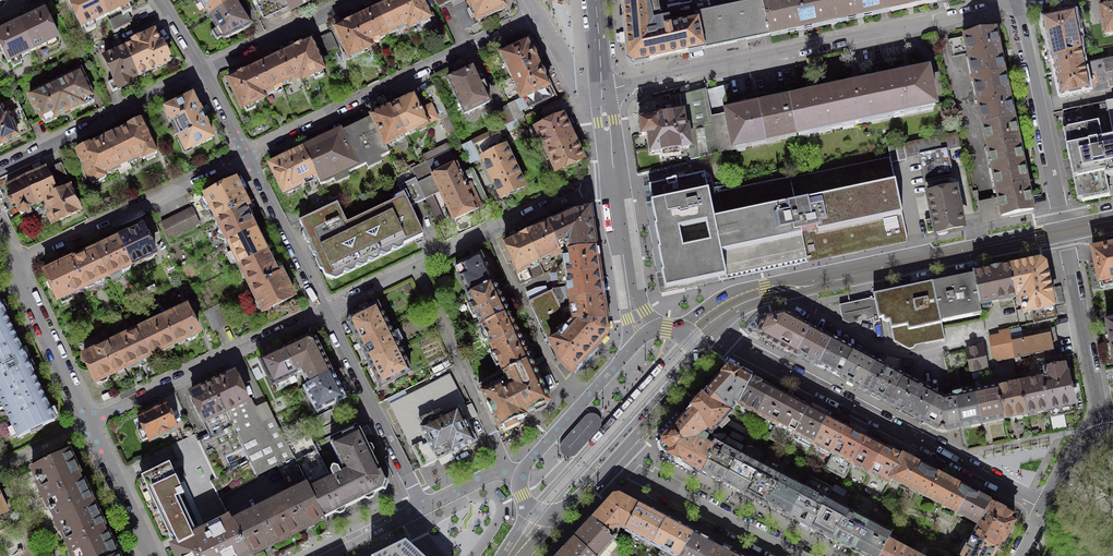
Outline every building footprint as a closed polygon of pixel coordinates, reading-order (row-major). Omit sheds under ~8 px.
[(99,0),(70,0),(69,0),(82,28),(100,19),(105,29),(111,26),(109,21),(107,16),(99,0)] [(107,16),(132,4),(130,0),(99,0),(107,16)] [(235,1),(235,0),(199,0),(208,14),(209,17),(235,1)] [(310,0),(254,0),(264,20),(290,8),(291,9),(310,0)] [(409,28),(431,18),(422,0),(397,0),(395,1),(409,28)] [(467,2),(455,8),(465,29),(478,23),(477,21),(505,8),(502,1),(502,0),(467,0),(467,2)] [(761,0),(634,0),(628,1),(625,2),(627,32),(630,59),(634,62),(680,52),(702,48),(695,14),(761,0)] [(763,0),(761,0),(695,14),(702,48),(755,37),(770,34),(763,3),(764,3),(763,0)] [(830,21),(825,0),(779,0),(764,3),(763,3),(770,34),(800,27),(830,21)] [(830,21),(860,15),(885,10),(890,9),(888,0),(825,0),(830,21)] [(890,9),(908,5),(926,1),(926,0),(888,0),(890,9)] [(237,4),(235,1),(209,17),(223,40),(251,26),(237,4)] [(380,8),(377,10),(388,34),(407,26),(408,29),(409,28),(395,1),(380,8)] [(1101,8),(1106,34),(1112,32),(1112,6),(1101,8)] [(373,11),(358,19),(371,46),(370,43),(388,34),(377,10),(373,11)] [(20,24),(33,52),(58,40),(45,12),(24,22),(20,24)] [(125,14),(109,21),(111,26),(113,30),(129,22),(127,18),(125,14)] [(1052,59),(1082,53),(1074,14),(1043,20),(1048,40),(1052,59)] [(371,46),(358,19),(352,21),(348,23),(344,24),(345,25),(335,29),(349,57),(371,46)] [(20,24),(15,26),(0,33),(0,47),(8,63),(33,52),(20,24)] [(974,82),(1005,76),(1001,59),(1002,59),(1001,55),(1000,51),(995,30),(965,36),(965,37),(948,40),(952,58),(969,54),(974,82)] [(132,44),(125,48),(138,76),(159,66),(159,67),(170,62),(168,57),(169,57),(162,43),(160,44),(154,31),(135,40),(132,42),(132,44)] [(328,37),(325,38),(332,54),(339,51),(332,35),(328,37)] [(325,57),(332,54),(325,38),(321,40),(317,42),(325,57)] [(295,49),(289,52),(302,80),(325,69),(311,41),(302,45),(298,47),(294,48),(295,49)] [(511,77),(539,64),(533,53),(528,42),(501,55),(511,77)] [(119,89),(132,83),(130,80),(138,76),(125,48),(119,50),(104,58),(115,79),(108,82),(113,92),(119,89)] [(274,59),(270,61),(282,86),(300,77),(302,80),(289,52),(274,59)] [(1052,59),(1055,74),(1060,98),(1112,87),(1112,60),(1088,65),(1089,68),(1086,68),(1082,53),(1052,59)] [(282,86),(270,61),(266,63),(251,70),(264,98),(265,98),(264,95),(282,86)] [(544,75),(539,64),(511,77),(522,100),(523,99),(528,109),(554,97),(549,87),(544,75)] [(483,89),(485,89),(483,84),(481,80),(480,81),(473,67),(448,79),(465,114),(490,102),(483,89)] [(905,76),(884,81),(888,99),(889,98),(892,113),(933,105),(935,105),(928,72),(912,75),(911,69),(907,69),(904,70),(905,76)] [(56,82),(69,110),(82,105),(83,107),(94,101),(92,96),(93,96),(87,83),(80,70),(72,74),(72,75),(56,82)] [(264,98),(251,70),(245,72),(241,73),(238,75),(238,76),(229,80),(242,108),(264,98)] [(1005,76),(974,82),(982,117),(984,117),(985,126),(986,126),(1014,120),(1010,100),(1011,100),(1010,96),(1009,92),(1008,92),(1005,76)] [(888,99),(884,81),(862,85),(861,79),(857,80),(854,81),(855,87),(834,91),(837,109),(838,109),(841,124),(892,113),(889,98),(888,99)] [(66,112),(69,110),(56,82),(30,95),(42,120),(43,119),(45,125),(57,119),(56,117),(66,112)] [(403,101),(393,106),(407,136),(429,126),(426,121),(439,115),(455,149),(462,146),(434,87),(420,94),(403,101)] [(837,109),(834,91),(819,94),(817,88),(814,89),(810,90),(811,96),(789,101),(796,133),(841,124),(838,109),(837,109)] [(669,96),(637,104),(638,108),(640,120),(642,133),(642,136),(649,135),(652,152),(661,151),(662,157),(681,154),(680,148),(689,147),(690,151),(691,160),(719,153),(718,150),(712,117),(706,91),(670,100),(669,96)] [(3,145),(2,143),(21,134),(31,130),(15,96),(5,101),(4,98),(0,101),(0,146),(3,145)] [(192,97),(166,110),(186,152),(213,139),(207,126),(203,118),(199,109),(198,109),(192,97)] [(555,101),(543,107),(547,116),(553,113),(560,110),(555,101)] [(796,133),(789,101),(764,106),(759,107),(766,140),(796,133)] [(516,102),(508,106),(515,121),(516,120),(524,117),(520,109),(516,102)] [(1106,102),(1063,111),(1066,129),(1067,129),(1071,147),(1067,148),(1069,159),(1074,159),(1075,165),(1082,202),(1112,195),(1112,133),(1106,102)] [(382,111),(372,116),(386,146),(407,136),(393,106),(382,111)] [(506,125),(515,121),(508,106),(501,109),(494,112),(501,127),(506,125)] [(766,140),(759,107),(734,112),(712,117),(718,150),(766,140)] [(386,146),(372,116),(371,116),(372,117),(359,123),(340,132),(357,169),(368,164),(366,161),(377,156),(379,159),(390,154),(386,146)] [(572,137),(563,117),(537,129),(557,172),(583,159),(572,137)] [(515,121),(506,125),(509,131),(514,129),(519,126),(516,120),(515,121)] [(1018,141),(1014,120),(986,126),(988,136),(986,136),(993,171),(1024,165),(1023,165),(1020,148),(1020,144),(1019,141),(1018,141)] [(142,121),(120,131),(134,161),(142,158),(143,160),(157,153),(144,126),(142,121)] [(506,147),(498,129),(472,141),(479,157),(482,155),(491,177),(501,198),(525,187),(506,147)] [(134,161),(120,131),(109,137),(98,142),(113,171),(134,161)] [(357,169),(340,132),(327,138),(303,149),(318,180),(321,186),(336,179),(334,176),(345,171),(346,174),(357,169)] [(920,155),(926,181),(953,176),(950,162),(947,149),(952,148),(953,150),(961,148),(957,133),(888,147),(890,158),(891,163),(907,159),(906,158),(920,155)] [(470,161),(479,157),(472,141),(462,145),(470,161)] [(105,175),(113,171),(98,142),(77,152),(79,157),(92,184),(94,183),(96,186),(105,181),(104,179),(106,178),(105,175)] [(422,156),(425,163),(449,151),(446,145),(422,156)] [(318,180),(303,149),(299,151),(286,157),(300,185),(316,177),(317,180),(318,180)] [(433,195),(441,192),(454,220),(475,210),(489,203),(472,169),(460,174),(449,151),(425,163),(411,169),(415,179),(425,199),(426,199),(440,227),(446,224),(444,219),(445,219),(433,195)] [(300,185),(286,157),(282,159),(270,165),(284,193),(300,185)] [(790,178),(807,259),(814,258),(815,257),(816,256),(817,255),(817,254),(817,253),(816,247),(820,246),(825,245),(827,255),(907,238),(891,163),(890,158),(790,178)] [(48,169),(51,175),(55,184),(57,184),(68,179),(60,163),(48,169)] [(1027,181),(1024,165),(993,171),(999,199),(980,203),(983,218),(984,218),(984,221),(993,219),(1002,217),(1018,214),(1033,211),(1029,189),(1029,185),(1028,181),(1027,181)] [(61,192),(60,191),(57,184),(55,184),(51,175),(49,176),(45,168),(43,168),(44,169),(36,173),(36,172),(34,173),(35,173),(27,177),(26,176),(25,177),(26,178),(18,181),(17,181),(16,181),(16,182),(9,186),(8,185),(7,185),(14,200),(21,215),(31,210),(30,207),(38,203),(38,204),(39,203),(39,202),(45,200),(61,192)] [(696,283),(726,276),(706,183),(707,183),(705,174),(676,179),(672,180),(649,185),(653,203),(651,203),(656,226),(655,227),(659,249),(658,250),(660,261),(663,272),(661,273),(665,290),(684,285),(685,289),(697,286),(696,283)] [(712,182),(707,183),(706,183),(726,276),(765,268),(807,260),(807,259),(790,178),(715,194),(712,182)] [(404,197),(359,218),(377,257),(422,236),(423,234),(410,207),(414,204),(425,199),(415,179),(399,186),(404,197)] [(217,220),(248,205),(242,195),(236,181),(205,197),(217,220)] [(61,192),(45,200),(51,214),(48,215),(52,224),(81,210),(73,195),(74,194),(72,190),(70,186),(60,191),(61,192)] [(928,195),(934,219),(925,221),(928,233),(936,232),(943,231),(963,227),(960,213),(961,213),(960,208),(959,203),(958,203),(956,189),(928,195)] [(377,257),(359,218),(347,224),(337,204),(314,215),(300,221),(305,233),(311,230),(312,233),(314,236),(311,244),(326,276),(332,278),(377,257)] [(228,243),(255,230),(253,227),(249,218),(253,216),(248,205),(217,220),(215,224),(219,230),(223,232),(228,243)] [(199,224),(191,208),(177,215),(162,223),(170,238),(199,224)] [(311,208),(297,214),(298,218),(300,221),(314,215),(311,208)] [(568,253),(596,248),(593,229),(590,209),(573,212),(552,222),(548,224),(555,238),(553,239),(560,253),(561,253),(568,253)] [(540,263),(560,253),(553,239),(555,238),(548,224),(531,232),(526,234),(540,263)] [(121,237),(118,239),(131,266),(132,265),(142,260),(147,262),(153,258),(155,254),(142,227),(121,237)] [(240,265),(266,252),(256,233),(255,230),(228,243),(240,265)] [(515,274),(520,285),(532,280),(531,279),(543,274),(538,264),(540,263),(526,234),(522,236),(505,244),(518,272),(515,274)] [(131,266),(118,239),(118,240),(98,249),(95,251),(107,277),(119,271),(123,273),(130,270),(131,266)] [(1112,246),(1098,249),(1093,250),(1099,282),(1100,282),(1101,288),(1112,285),(1112,279),(1112,245),(1112,246)] [(602,288),(596,248),(568,253),(569,256),(569,260),(565,260),(565,266),(560,267),(558,271),(559,281),(565,280),(565,281),(568,281),(569,288),(571,301),(603,296),(602,288)] [(96,282),(107,277),(95,251),(92,252),(72,262),(71,260),(70,260),(84,289),(87,290),(94,287),(96,282)] [(268,255),(266,252),(240,265),(251,288),(282,273),(281,272),(277,274),(268,255)] [(469,296),(494,284),(480,256),(474,259),(455,268),(459,276),(469,296)] [(83,288),(84,289),(70,260),(58,266),(45,272),(58,300),(60,299),(62,304),(72,299),(70,295),(83,288)] [(1014,297),(1017,294),(1016,291),(1019,290),(1023,313),(1032,312),(1034,323),(1056,319),(1054,307),(1050,286),(1045,265),(1042,263),(1039,261),(1010,267),(1016,294),(1014,297)] [(980,304),(1014,297),(1016,294),(1010,267),(1005,268),(1000,269),(995,270),(991,270),(991,271),(973,275),(981,314),(982,314),(980,304)] [(287,285),(282,273),(251,288),(263,312),(293,297),(287,285)] [(951,279),(933,283),(941,322),(942,322),(981,314),(973,275),(951,279)] [(945,340),(942,322),(941,322),(933,283),(928,284),(890,292),(873,295),(874,299),(879,319),(880,319),(889,317),(894,341),(908,349),(909,349),(910,349),(911,349),(912,348),(913,348),(914,347),(915,347),(915,346),(945,340)] [(482,326),(508,314),(494,284),(469,296),(468,296),(480,323),(482,326)] [(606,317),(603,296),(571,301),(569,288),(553,290),(568,322),(572,321),(577,324),(606,320),(606,317)] [(548,343),(551,342),(561,363),(572,373),(587,356),(603,339),(607,335),(608,330),(606,320),(577,324),(572,321),(568,322),(553,290),(529,302),(548,343)] [(873,318),(874,322),(880,321),(880,319),(879,319),(874,299),(867,301),(869,310),(871,318),(873,318)] [(847,323),(873,318),(869,301),(841,307),(844,321),(847,323)] [(27,361),(13,331),(0,304),(0,374),(27,361)] [(221,304),(204,312),(213,330),(221,326),(230,322),(221,304)] [(359,342),(388,327),(377,305),(373,307),(351,318),(349,323),(359,342)] [(162,319),(174,345),(186,339),(190,341),(197,338),(199,333),(187,308),(174,313),(162,319)] [(508,314),(482,326),(484,330),(492,347),(518,335),(508,314)] [(796,355),(810,328),(793,319),(793,318),(787,315),(784,314),(766,317),(759,331),(760,334),(761,337),(796,355)] [(171,346),(174,345),(162,319),(137,331),(150,356),(171,346)] [(399,349),(388,327),(359,342),(368,361),(370,364),(399,349)] [(818,366),(832,339),(829,337),(825,335),(810,328),(796,355),(797,356),(797,355),(814,364),(818,366)] [(1011,343),(1014,357),(1015,358),(1016,358),(1053,350),(1049,332),(1049,329),(1035,332),(1033,334),(1033,336),(1033,339),(1024,341),(1023,336),(1015,338),(1010,339),(1011,343)] [(1011,343),(1010,339),(1009,330),(999,332),(1000,335),(994,336),(989,337),(991,348),(1011,343)] [(150,356),(137,331),(113,342),(125,368),(128,367),(150,356)] [(530,361),(518,335),(492,347),(503,370),(504,373),(530,361)] [(308,337),(285,348),(298,374),(302,372),(308,385),(304,387),(305,387),(332,374),(315,340),(311,339),(308,337)] [(840,378),(854,351),(839,343),(840,342),(832,339),(818,366),(822,368),(840,378)] [(108,376),(125,368),(113,342),(109,344),(84,356),(97,382),(102,384),(107,382),(109,376),(108,376)] [(1006,359),(1014,357),(1011,343),(991,348),(993,357),(998,361),(1006,359)] [(974,350),(966,351),(970,372),(987,368),(983,348),(983,347),(982,346),(981,345),(980,345),(979,345),(974,346),(974,348),(974,350)] [(298,374),(285,348),(274,353),(260,360),(272,386),(298,374)] [(411,372),(399,349),(370,364),(372,367),(381,387),(411,372)] [(862,389),(876,362),(869,358),(854,351),(840,378),(851,383),(858,387),(862,389)] [(1047,377),(1020,383),(1026,414),(1030,414),(1048,410),(1074,405),(1073,403),(1067,375),(1068,375),(1067,373),(1066,374),(1065,370),(1062,355),(1043,359),(1047,377)] [(27,361),(0,374),(0,400),(18,438),(55,421),(41,391),(27,361)] [(510,383),(525,416),(526,416),(525,414),(529,412),(537,408),(550,402),(530,361),(504,373),(509,384),(510,383)] [(890,404),(905,377),(883,366),(884,366),(876,362),(862,389),(866,391),(890,404)] [(707,391),(731,413),(732,412),(731,412),(734,408),(734,404),(735,404),(738,405),(752,378),(729,366),(720,376),(715,382),(707,391)] [(234,373),(213,383),(226,411),(247,401),(238,381),(234,373)] [(509,384),(504,373),(478,386),(499,429),(513,423),(522,418),(525,416),(510,383),(509,384)] [(332,374),(305,387),(317,412),(345,399),(334,377),(332,374)] [(390,405),(422,468),(438,460),(438,459),(451,452),(451,453),(474,441),(468,429),(472,427),(470,424),(468,420),(477,416),(472,404),(466,407),(449,375),(390,405)] [(925,422),(939,395),(926,388),(927,387),(919,383),(918,384),(905,377),(890,404),(910,415),(925,422)] [(757,415),(771,388),(762,383),(752,378),(738,405),(757,415)] [(213,383),(192,393),(195,401),(205,421),(212,435),(233,426),(226,411),(213,383)] [(1020,383),(997,388),(1004,419),(1022,415),(1026,414),(1020,383)] [(771,388),(757,415),(775,425),(768,439),(790,398),(781,393),(771,388)] [(985,423),(1004,419),(997,388),(975,392),(981,423),(981,424),(985,423)] [(731,413),(707,391),(706,391),(696,402),(687,413),(712,435),(712,434),(731,413)] [(953,394),(953,397),(960,428),(964,427),(981,423),(975,392),(974,392),(974,393),(961,395),(961,393),(953,394)] [(948,430),(960,428),(953,397),(945,399),(939,395),(925,422),(928,424),(937,429),(948,431),(948,430)] [(800,403),(790,398),(768,439),(787,449),(809,408),(800,403)] [(257,475),(258,475),(277,465),(293,457),(273,417),(262,422),(258,414),(254,405),(248,403),(247,401),(226,411),(233,426),(250,461),(257,475)] [(178,430),(166,405),(156,409),(138,418),(144,429),(138,432),(143,441),(148,439),(149,440),(159,436),(161,440),(171,436),(170,434),(178,430)] [(818,413),(809,408),(787,449),(788,449),(792,441),(795,442),(798,437),(814,445),(828,418),(818,413)] [(331,411),(318,417),(321,424),(335,418),(333,415),(331,411)] [(585,416),(584,416),(562,441),(561,442),(561,443),(561,444),(560,445),(560,446),(560,447),(560,448),(560,449),(560,450),(561,450),(561,451),(561,452),(562,453),(562,454),(563,454),(564,455),(565,456),(566,456),(567,456),(567,457),(568,457),(569,457),(570,457),(571,457),(572,457),(572,456),(573,456),(574,456),(575,456),(575,455),(576,455),(576,454),(577,454),(589,440),(599,429),(600,428),(600,427),(601,426),(601,425),(601,424),(601,423),(601,422),(601,421),(601,420),(601,419),(600,419),(600,418),(599,417),(599,416),(598,416),(597,415),(596,414),(595,414),(594,414),(594,413),(593,413),(592,413),(591,413),(590,413),(589,413),(588,414),(587,414),(586,415),(585,416)] [(714,441),(712,435),(687,413),(679,422),(672,430),(671,430),(661,441),(661,442),(661,443),(661,444),(660,445),(660,446),(660,447),(661,448),(661,449),(662,450),(663,451),(664,452),(681,462),(682,461),(689,465),(702,472),(718,443),(717,442),(717,443),(714,441)] [(838,423),(828,418),(814,445),(832,454),(825,468),(825,469),(847,428),(838,423)] [(250,461),(233,426),(212,435),(205,438),(198,442),(216,480),(250,461)] [(856,433),(847,428),(825,469),(844,479),(866,438),(856,433)] [(354,432),(353,429),(342,435),(343,437),(330,444),(344,472),(343,473),(341,474),(338,468),(334,467),(332,468),(330,472),(333,477),(331,478),(317,451),(295,462),(323,518),(336,512),(336,513),(340,514),(344,512),(345,508),(354,503),(365,498),(369,500),(373,497),(375,494),(375,493),(383,489),(386,490),(389,481),(385,480),(373,454),(374,450),(372,446),(368,444),(368,445),(360,429),(354,432)] [(876,443),(866,438),(844,479),(845,479),(852,465),(870,474),(885,447),(884,447),(876,443)] [(714,478),(724,483),(740,454),(718,443),(702,472),(714,478)] [(885,447),(870,474),(889,484),(904,457),(895,452),(885,447)] [(56,520),(93,502),(90,496),(92,495),(89,488),(87,488),(85,484),(83,480),(80,481),(78,475),(80,474),(76,466),(78,465),(74,457),(72,458),(69,452),(59,457),(58,454),(46,459),(48,462),(32,469),(37,478),(35,479),(37,482),(40,481),(52,507),(49,508),(51,512),(52,511),(56,520)] [(745,495),(746,495),(761,465),(740,454),(724,483),(735,489),(745,494),(745,495)] [(293,493),(232,522),(249,555),(267,546),(308,526),(323,518),(295,462),(293,457),(277,465),(288,487),(289,486),(293,493)] [(896,481),(918,493),(930,471),(917,464),(907,459),(904,457),(889,484),(890,485),(893,479),(896,481)] [(250,461),(216,480),(211,482),(220,498),(239,487),(259,476),(258,475),(257,475),(250,461)] [(180,487),(169,464),(141,477),(170,538),(171,537),(173,542),(175,546),(197,535),(195,531),(179,497),(184,495),(180,487)] [(756,501),(767,506),(783,477),(761,465),(746,495),(756,501)] [(938,503),(950,481),(940,476),(930,471),(918,493),(938,503)] [(778,511),(789,517),(811,477),(810,476),(804,488),(783,477),(767,506),(768,507),(768,506),(778,511)] [(810,529),(811,529),(832,488),(811,477),(789,517),(800,523),(810,528),(810,529)] [(959,514),(970,492),(961,487),(950,481),(938,503),(959,514)] [(832,540),(848,511),(827,499),(833,488),(832,488),(811,529),(821,535),(832,540)] [(980,497),(970,492),(959,514),(979,524),(990,502),(980,497)] [(601,508),(592,518),(615,539),(614,538),(620,527),(625,530),(626,531),(640,504),(619,493),(616,494),(613,494),(601,508)] [(114,546),(116,545),(113,538),(111,539),(109,535),(107,532),(105,533),(102,527),(104,526),(101,519),(103,518),(100,511),(98,512),(93,502),(56,520),(71,551),(73,550),(76,555),(118,555),(114,546)] [(973,537),(996,549),(1001,539),(1004,541),(1014,520),(1012,519),(1014,515),(1007,511),(1008,509),(1003,506),(997,503),(996,506),(990,502),(979,524),(979,525),(978,526),(980,529),(976,538),(974,536),(973,537)] [(643,540),(652,545),(666,518),(662,516),(640,504),(626,531),(633,534),(630,539),(640,545),(643,540)] [(843,545),(854,551),(870,522),(848,511),(832,540),(833,541),(833,540),(843,545)] [(573,538),(593,555),(600,555),(615,539),(592,518),(583,528),(573,538)] [(666,518),(652,545),(662,550),(660,555),(662,555),(672,555),(674,555),(680,555),(693,532),(670,520),(666,518)] [(249,554),(249,555),(232,522),(230,519),(199,534),(197,535),(175,546),(174,547),(178,555),(245,555),(249,554)] [(854,551),(863,555),(879,555),(891,533),(870,522),(854,551)] [(716,543),(712,541),(693,532),(680,555),(709,555),(716,543)] [(908,552),(888,541),(892,534),(891,533),(879,555),(905,555),(908,552)] [(996,549),(973,537),(963,555),(993,555),(996,549)] [(558,554),(560,555),(593,555),(573,538),(565,547),(558,554)] [(406,542),(376,555),(421,555),(406,542)] [(738,555),(719,545),(716,543),(709,555),(738,555)]
